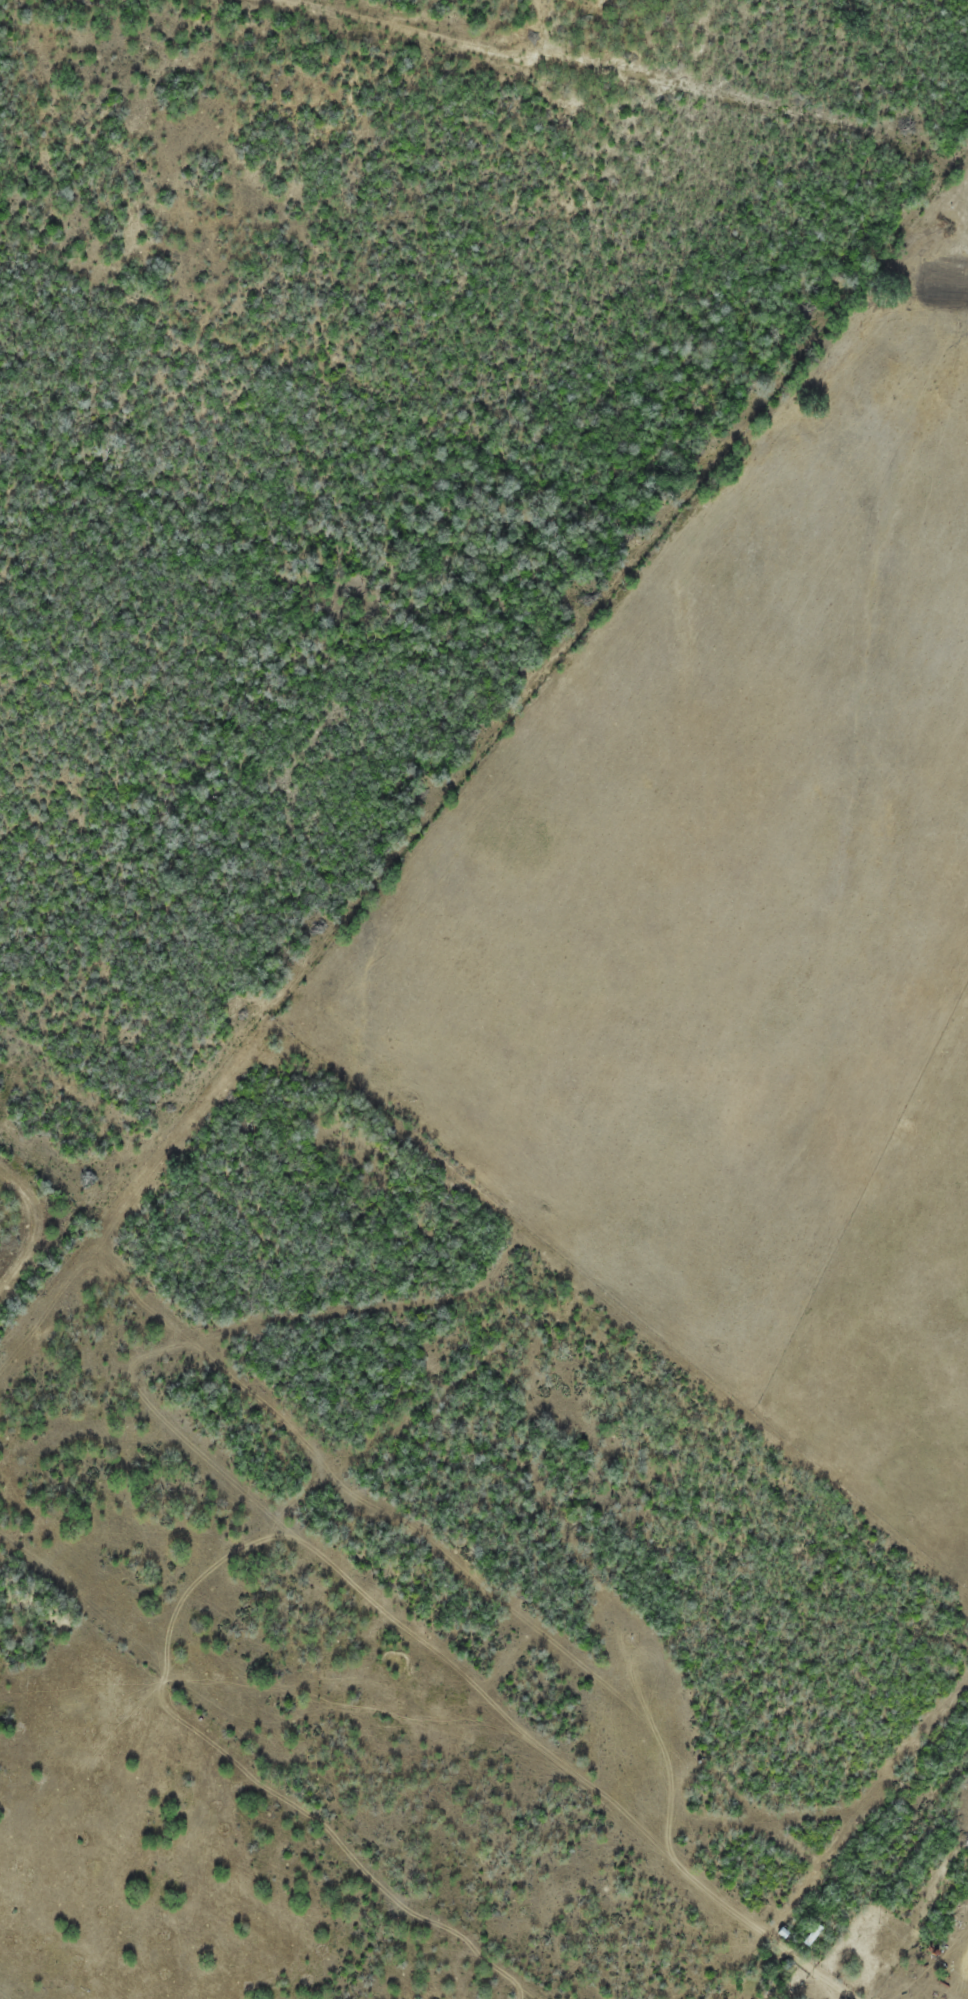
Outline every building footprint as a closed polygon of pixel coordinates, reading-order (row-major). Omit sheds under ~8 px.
[(822,1928),(816,1923),(802,1942),(808,1947),(822,1928)]
